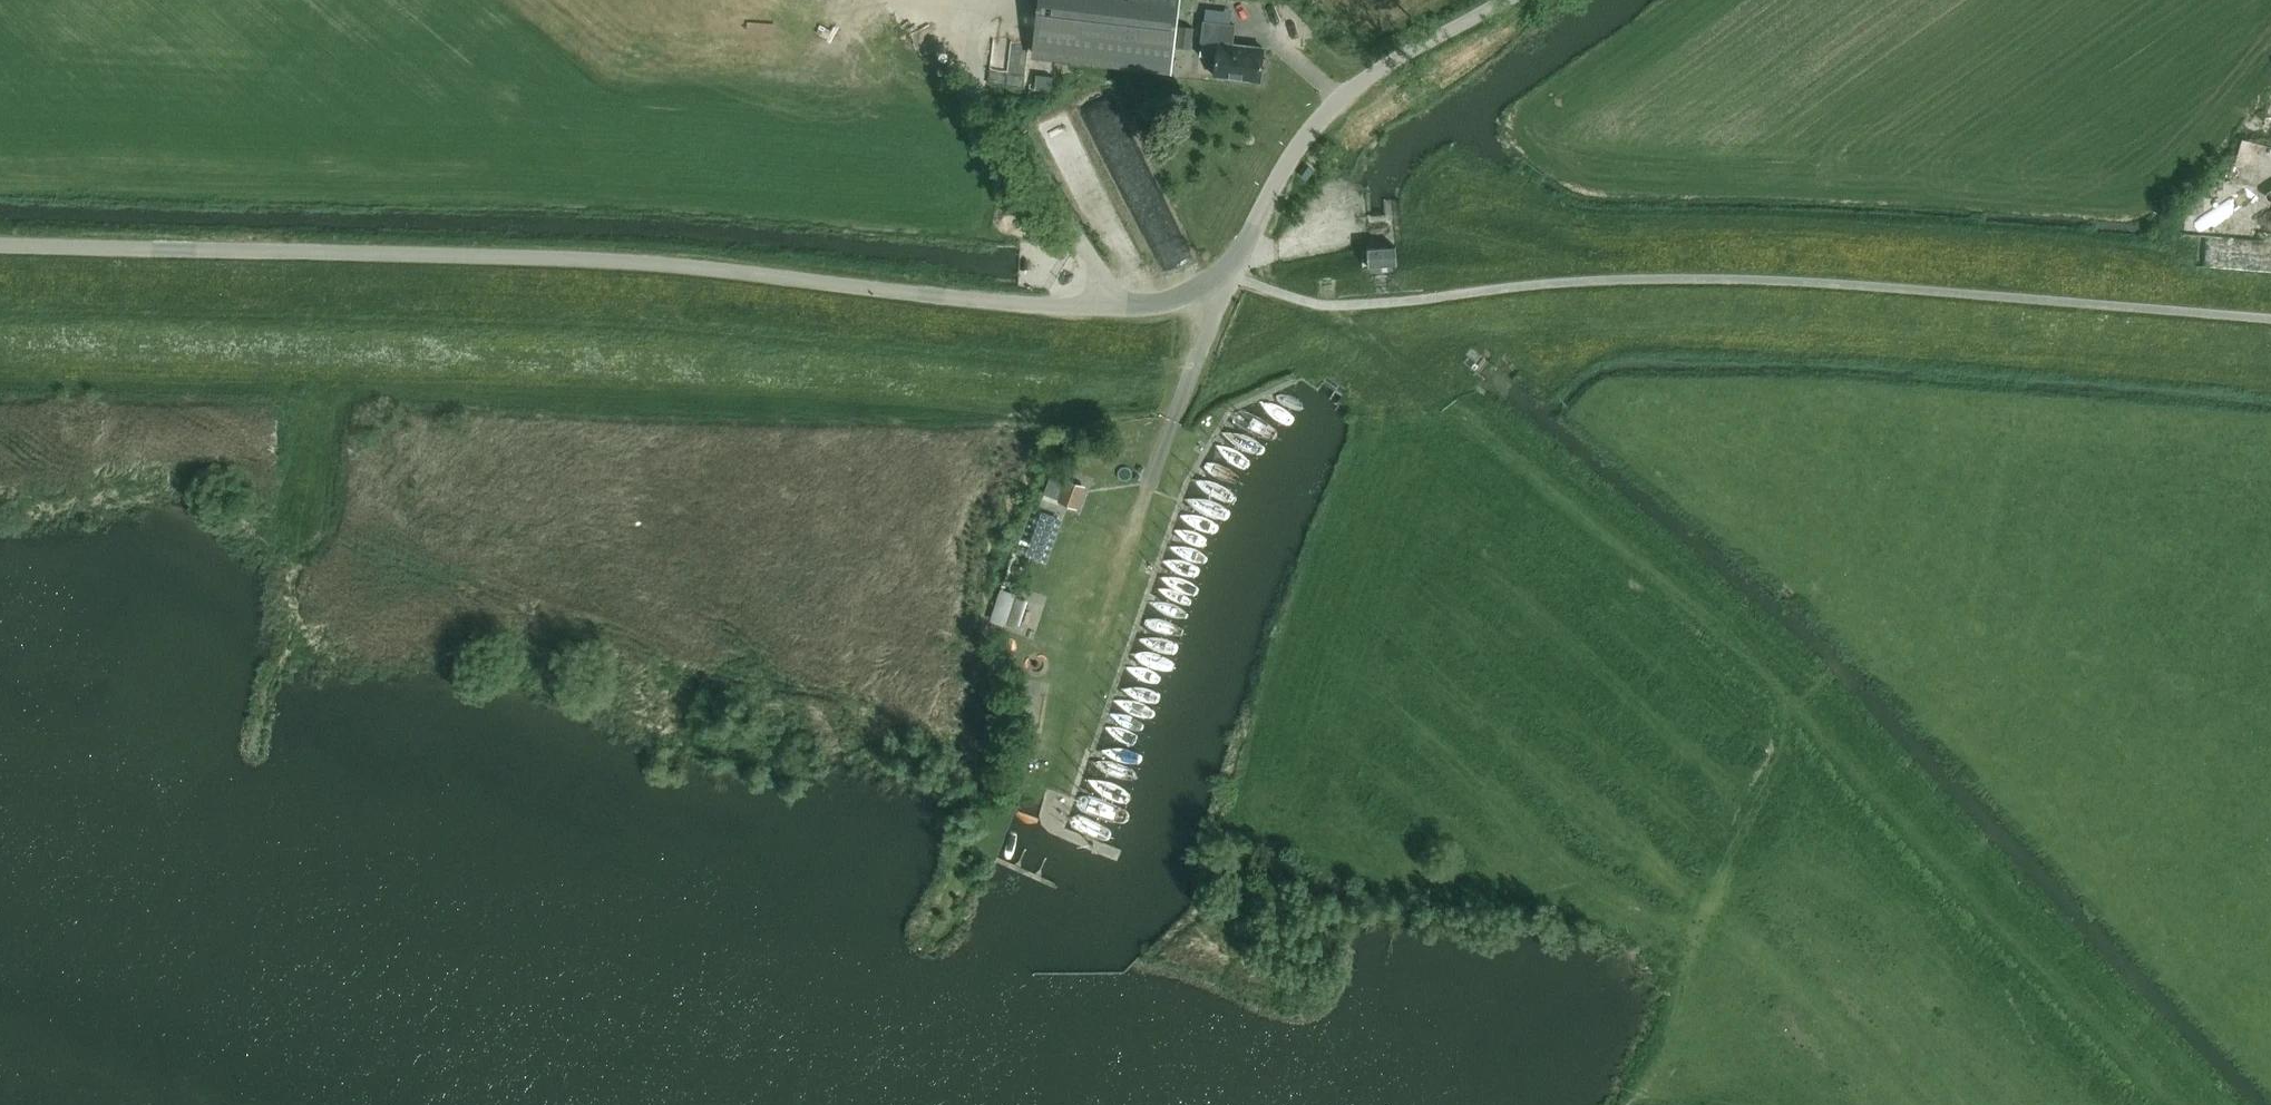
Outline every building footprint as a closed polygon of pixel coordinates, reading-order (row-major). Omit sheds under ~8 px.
[(1032,53),(1171,70),(1180,0),(1039,0),(1032,53)] [(1017,59),(1015,21),(983,23),(985,61),(1017,59)] [(1232,44),(1234,25),(1203,21),(1201,42),(1218,44),(1214,76),(1259,82),(1263,48),(1232,44)] [(1329,152),(1323,147),(1316,156),(1321,161),(1329,152)] [(2228,266),(2270,267),(2270,234),(2266,234),(2265,251),(2229,250),(2228,266)] [(1396,266),(1395,247),(1367,249),(1368,267),(1396,266)] [(1074,507),(1082,487),(1067,482),(1060,502),(1074,507)] [(1044,691),(1029,690),(1028,708),(1043,709),(1044,691)]
